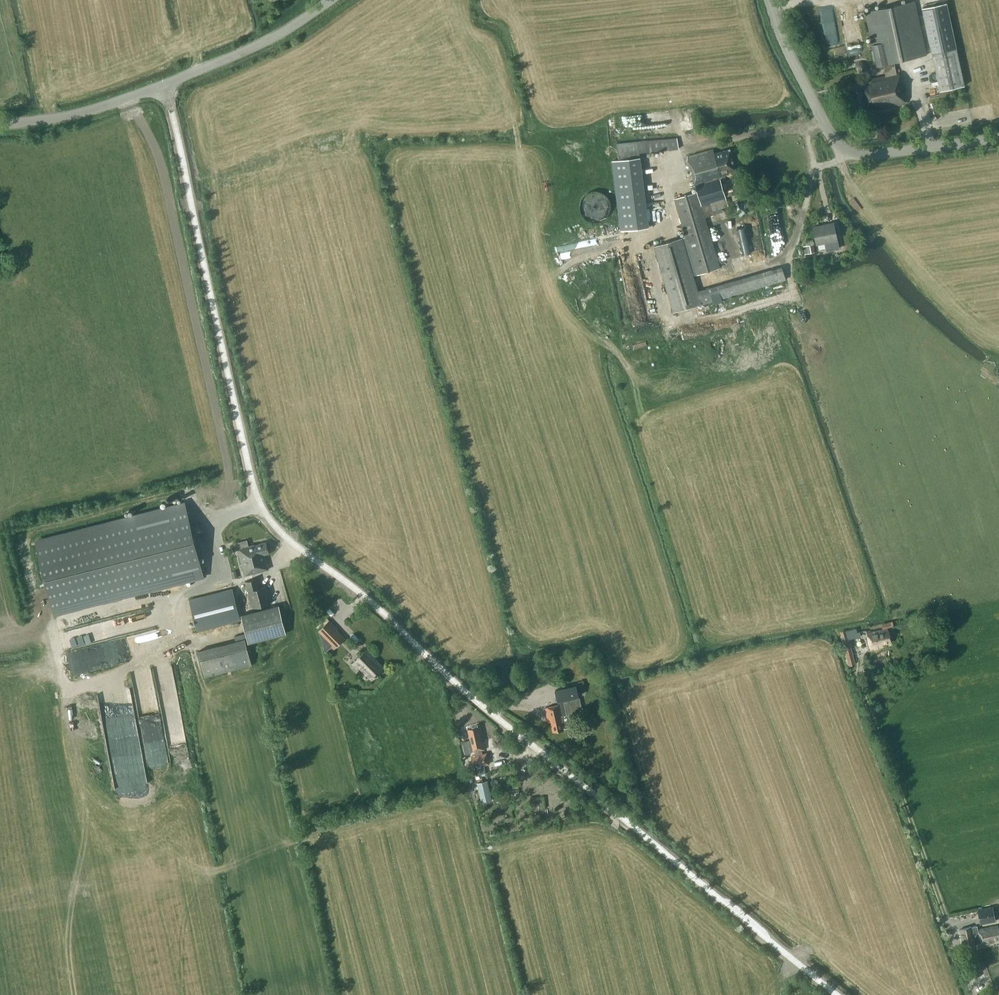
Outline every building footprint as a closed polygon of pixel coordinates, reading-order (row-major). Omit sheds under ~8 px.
[(915,1),(865,12),(877,66),(878,65),(883,64),(884,68),(886,76),(870,79),(871,82),(862,84),(862,85),(850,88),(855,110),(867,107),(867,108),(873,107),(874,110),(905,103),(899,73),(897,73),(894,62),(927,55),(915,1)] [(923,8),(941,91),(964,85),(946,3),(923,8)] [(856,64),(856,67),(856,69),(856,70),(857,72),(859,73),(860,74),(862,74),(864,74),(866,73),(868,72),(868,70),(868,68),(868,66),(868,65),(866,63),(865,62),(863,61),(862,61),(860,61),(859,62),(857,63),(856,64)] [(616,143),(618,161),(639,158),(639,153),(670,150),(670,149),(678,148),(677,141),(669,142),(669,138),(662,139),(646,140),(645,140),(633,141),(616,143)] [(713,149),(687,157),(697,192),(674,199),(695,270),(692,271),(682,238),(655,246),(674,312),(702,304),(693,276),(698,274),(697,274),(720,267),(705,217),(714,214),(713,211),(729,206),(726,198),(720,177),(722,177),(721,174),(735,170),(730,149),(714,153),(713,149)] [(618,161),(612,162),(621,230),(649,227),(640,158),(639,158),(618,161)] [(580,206),(580,210),(582,214),(584,217),(587,220),(591,221),(595,222),(599,221),(603,220),(606,217),(609,214),(610,210),(611,206),(610,202),(609,198),(606,195),(603,192),(599,191),(595,190),(591,191),(587,192),(584,195),(582,198),(580,202),(580,206)] [(834,223),(813,227),(817,245),(837,240),(834,223)] [(814,252),(813,244),(813,241),(806,242),(807,245),(803,246),(805,254),(808,253),(814,252)] [(782,269),(702,293),(705,303),(785,279),(782,269)] [(36,541),(54,613),(203,576),(185,504),(36,541)] [(236,550),(238,549),(245,576),(268,569),(264,554),(269,553),(266,542),(254,545),(254,544),(248,546),(247,540),(234,544),(236,550)] [(245,582),(252,608),(271,603),(266,586),(260,588),(257,578),(245,582)] [(240,620),(232,589),(189,600),(197,631),(240,620)] [(241,615),(249,643),(287,633),(279,605),(241,615)] [(333,645),(335,648),(344,639),(336,630),(338,629),(329,620),(319,631),(327,651),(333,645)] [(882,626),(881,630),(867,632),(870,649),(883,646),(882,643),(891,642),(889,631),(888,631),(888,628),(892,627),(891,625),(882,626)] [(841,636),(849,665),(855,664),(849,639),(861,636),(860,631),(857,632),(856,629),(840,633),(841,636)] [(251,665),(245,639),(243,633),(235,636),(237,641),(198,651),(204,677),(251,665)] [(366,651),(352,664),(357,669),(360,666),(372,679),(383,668),(366,651)] [(582,711),(580,699),(577,685),(555,690),(559,705),(545,708),(549,722),(551,722),(553,732),(564,729),(575,727),(572,714),(582,711)] [(474,751),(475,756),(483,755),(482,750),(486,749),(484,741),(482,742),(479,727),(468,729),(470,740),(468,741),(471,752),(474,751)] [(146,732),(153,774),(173,771),(165,728),(146,732)] [(487,754),(483,755),(475,756),(472,757),(473,764),(476,776),(486,773),(485,766),(489,765),(487,754)] [(489,790),(487,780),(477,782),(480,792),(489,790)] [(980,924),(996,921),(994,913),(998,912),(998,905),(977,909),(980,924)] [(980,943),(980,944),(993,942),(993,939),(998,938),(998,935),(998,928),(991,930),(990,928),(977,930),(976,925),(960,929),(963,942),(974,940),(974,944),(980,943)] [(983,989),(979,990),(977,983),(974,984),(977,993),(984,991),(983,989)]
